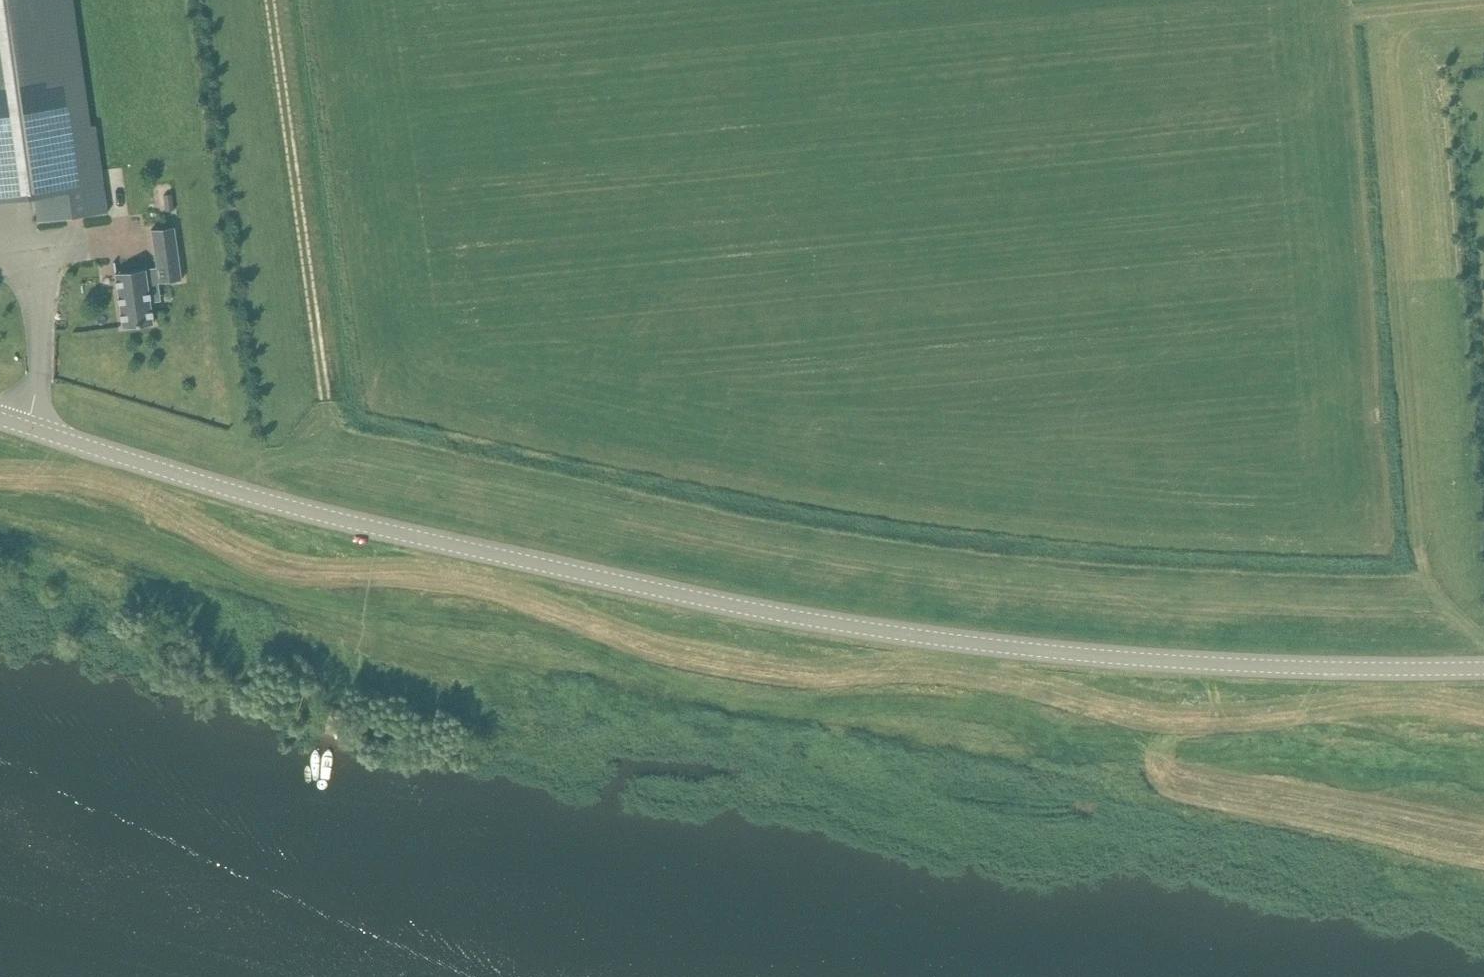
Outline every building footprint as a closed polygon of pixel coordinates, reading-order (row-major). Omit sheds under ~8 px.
[(38,222),(108,212),(96,125),(88,126),(71,0),(0,0),(0,201),(34,196),(38,222)] [(173,193),(163,194),(165,211),(175,210),(173,193)] [(151,230),(155,257),(179,254),(175,227),(151,230)] [(114,262),(123,327),(154,323),(150,296),(160,295),(158,283),(182,279),(179,254),(155,257),(157,269),(147,271),(146,268),(117,272),(115,262),(114,262)]
